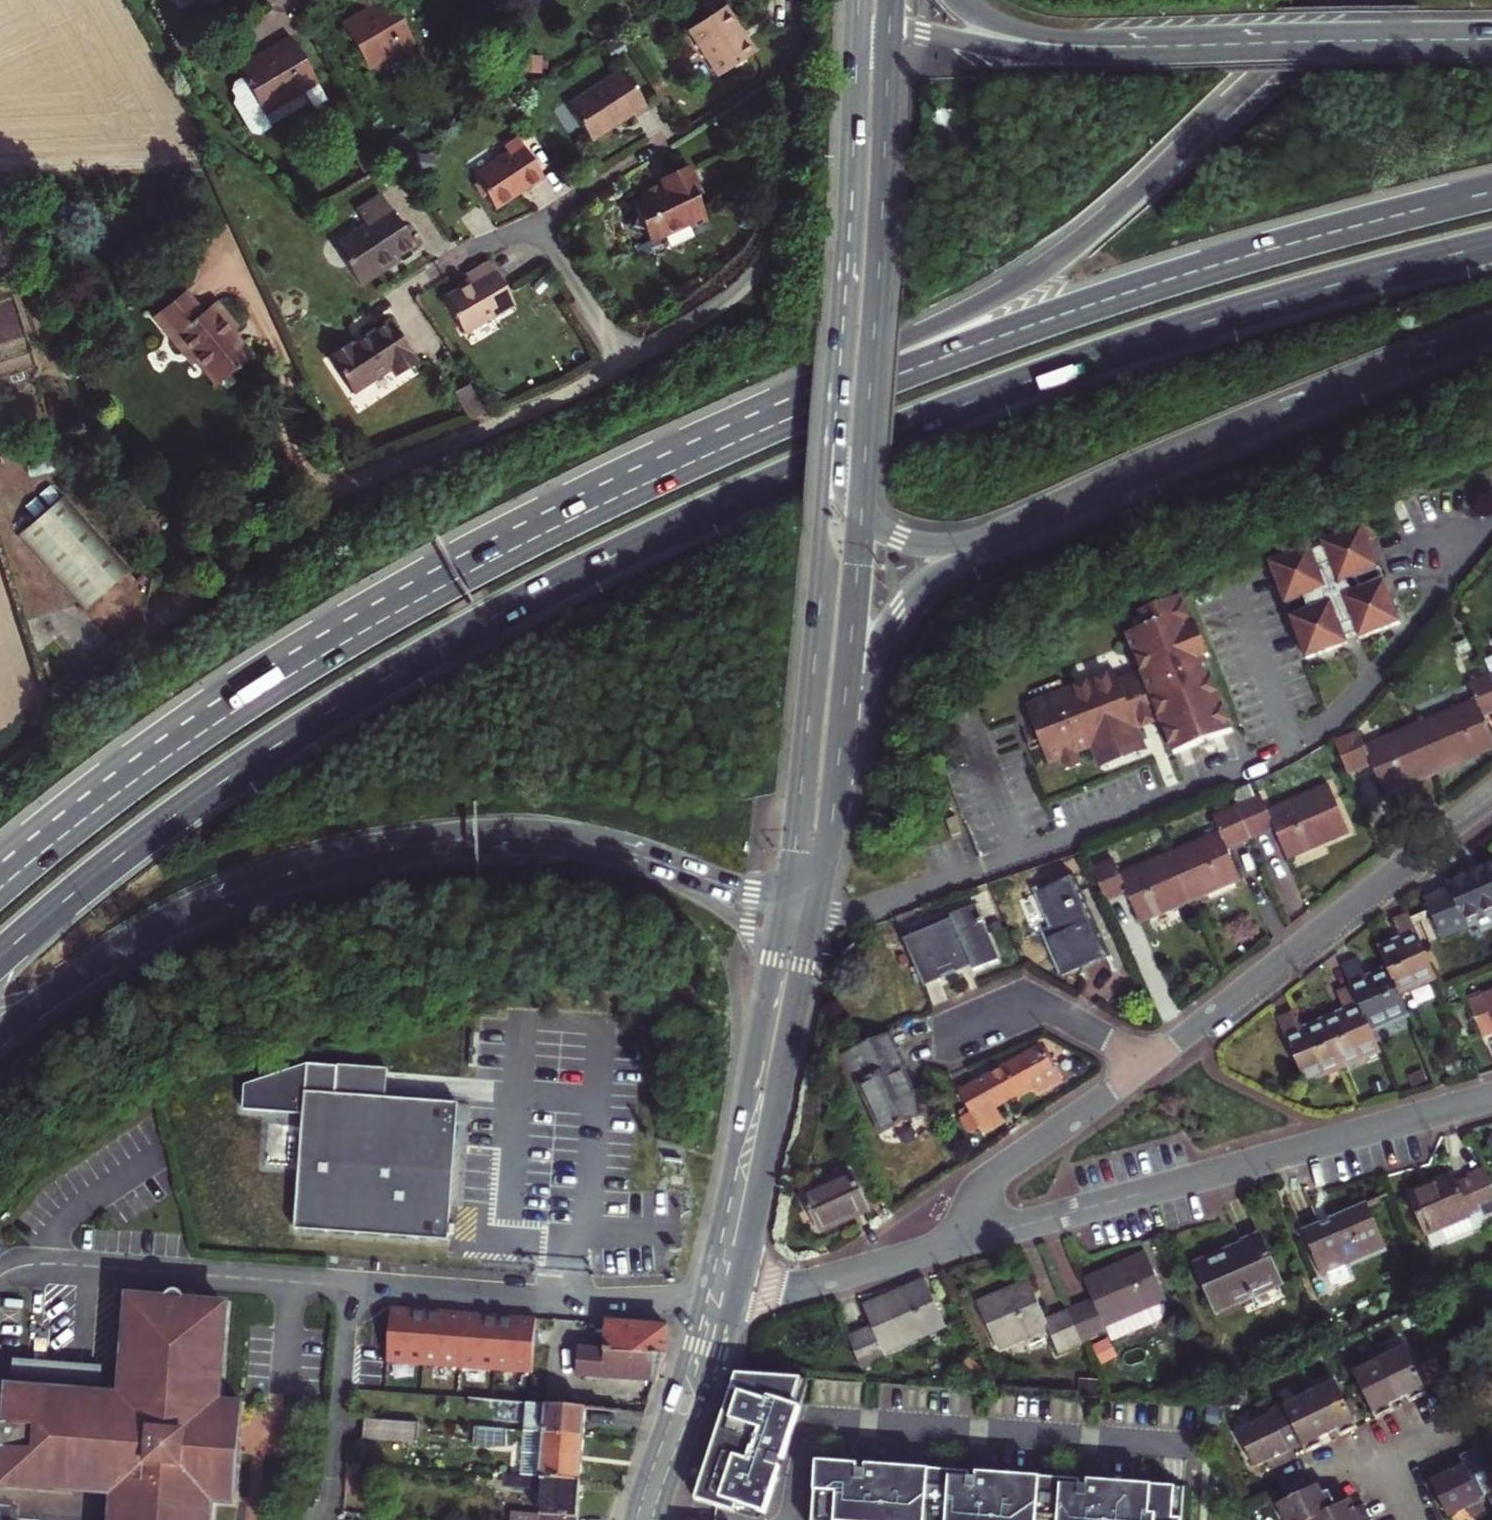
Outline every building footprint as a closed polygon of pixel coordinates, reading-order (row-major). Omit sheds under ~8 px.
[(410,44),(398,23),(384,0),(383,0),(340,25),(366,70),(410,44)] [(741,34),(728,13),(692,35),(715,74),(751,53),(741,34)] [(262,117),(315,86),(288,41),(270,52),(235,72),(262,117)] [(627,127),(640,119),(638,115),(617,81),(563,114),(583,147),(615,128),(625,123),(627,127)] [(521,190),(534,182),(514,150),(510,145),(495,155),(498,161),(464,183),(485,215),(521,190)] [(696,187),(689,169),(665,179),(656,183),(658,187),(640,194),(642,198),(630,203),(651,246),(706,222),(693,202),(688,190),(696,187)] [(333,248),(359,286),(384,270),(382,267),(396,258),(414,246),(389,211),(380,197),(354,215),(363,228),(333,248)] [(465,336),(512,304),(491,272),(487,266),(467,279),(472,285),(461,292),(444,303),(465,336)] [(204,315),(187,294),(157,319),(196,366),(200,363),(220,387),(236,374),(254,359),(241,343),(234,336),(240,331),(217,303),(204,315)] [(373,330),(324,361),(350,401),(391,376),(394,381),(417,365),(388,321),(373,330)] [(132,581),(69,504),(23,542),(86,619),(132,581)] [(1391,594),(1373,600),(1368,587),(1386,580),(1371,539),(1329,554),(1331,558),(1320,563),(1318,558),(1277,573),(1292,615),(1309,608),(1314,621),(1297,628),(1312,670),(1352,655),(1351,650),(1363,646),(1365,651),(1406,636),(1391,594)] [(1145,679),(1121,687),(1118,679),(1029,710),(1048,766),(1062,761),(1065,771),(1080,766),(1076,756),(1088,752),(1091,762),(1141,745),(1137,734),(1162,726),(1174,760),(1234,740),(1186,606),(1145,620),(1149,634),(1131,640),(1145,679)] [(1363,646),(1351,650),(1352,655),(1356,665),(1368,661),(1365,651),(1363,646)] [(1411,726),(1429,770),(1459,757),(1488,745),(1475,713),(1491,706),(1491,687),(1487,676),(1463,686),(1470,701),(1411,726)] [(1399,782),(1429,770),(1411,726),(1373,741),(1392,785),(1399,782)] [(1363,763),(1375,792),(1392,785),(1373,741),(1357,748),(1350,733),(1330,741),(1343,771),(1363,763)] [(1141,745),(1091,762),(1096,773),(1145,756),(1141,745)] [(1319,785),(1276,804),(1294,849),(1310,843),(1338,831),(1319,785)] [(1234,805),(1246,835),(1265,827),(1277,857),(1294,849),(1276,804),(1258,810),(1252,797),(1234,805)] [(1234,805),(1206,816),(1212,830),(1202,834),(1221,880),(1231,875),(1219,846),(1246,835),(1234,805)] [(1209,885),(1221,880),(1202,834),(1164,849),(1184,895),(1209,885)] [(1164,849),(1129,864),(1148,910),(1155,907),(1184,895),(1164,849)] [(1120,887),(1133,916),(1148,910),(1129,864),(1113,870),(1108,857),(1087,865),(1100,895),(1120,887)] [(1472,879),(1455,887),(1471,925),(1491,914),(1491,870),(1472,879)] [(1070,871),(1052,878),(1086,957),(1103,951),(1070,871)] [(1048,948),(1057,970),(1086,957),(1052,878),(1032,887),(1046,921),(1038,924),(1048,948)] [(1460,929),(1471,925),(1455,887),(1441,893),(1444,898),(1420,909),(1437,945),(1463,934),(1460,929)] [(995,958),(972,902),(897,933),(918,983),(952,969),(967,962),(969,969),(995,958)] [(1385,977),(1394,999),(1432,984),(1405,920),(1390,926),(1398,948),(1388,952),(1376,957),(1385,977)] [(1371,983),(1362,987),(1353,966),(1338,972),(1347,995),(1363,1035),(1402,1019),(1401,1016),(1394,999),(1385,977),(1371,983)] [(1461,1000),(1475,1033),(1489,1027),(1491,1034),(1491,988),(1461,1000)] [(1331,1001),(1339,1019),(1330,1023),(1318,1028),(1336,1072),(1372,1057),(1363,1035),(1347,995),(1331,1001)] [(1306,1033),(1297,1036),(1290,1019),(1274,1025),(1299,1087),(1336,1072),(1318,1028),(1306,1033)] [(894,1133),(902,1129),(901,1126),(919,1118),(905,1087),(898,1071),(901,1069),(888,1040),(841,1060),(854,1090),(859,1088),(880,1136),(893,1130),(894,1133)] [(1039,1062),(954,1108),(974,1146),(997,1133),(991,1121),(1013,1110),(1030,1100),(1033,1106),(1056,1094),(1039,1062)] [(244,1086),(242,1110),(302,1115),(293,1230),(446,1242),(446,1237),(449,1209),(456,1107),(384,1102),(365,1100),(368,1072),(305,1067),(244,1086)] [(386,1073),(368,1072),(365,1100),(384,1102),(386,1073)] [(468,1108),(456,1107),(449,1209),(461,1210),(468,1108)] [(1416,1238),(1471,1213),(1490,1204),(1475,1169),(1455,1178),(1459,1185),(1452,1188),(1445,1191),(1440,1180),(1399,1198),(1416,1238)] [(804,1220),(807,1218),(816,1238),(841,1227),(862,1217),(846,1180),(800,1199),(805,1212),(801,1214),(804,1220)] [(1490,1204),(1471,1213),(1474,1220),(1491,1213),(1491,1209),(1490,1204)] [(1295,1238),(1314,1282),(1334,1273),(1340,1287),(1356,1280),(1360,1272),(1357,1263),(1378,1254),(1359,1210),(1330,1223),(1295,1238)] [(1230,1246),(1232,1250),(1220,1255),(1186,1270),(1207,1317),(1273,1288),(1250,1237),(1230,1246)] [(1078,1289),(1086,1308),(1062,1318),(1076,1351),(1102,1341),(1099,1333),(1155,1310),(1158,1308),(1140,1263),(1097,1281),(1078,1289)] [(861,1315),(869,1336),(844,1346),(856,1376),(883,1365),(881,1361),(942,1336),(924,1290),(879,1308),(861,1315)] [(1040,1327),(1025,1290),(999,1300),(973,1311),(992,1357),(1041,1337),(1051,1361),(1076,1351),(1062,1318),(1040,1327)] [(129,1302),(123,1401),(122,1410),(99,1408),(100,1400),(10,1394),(10,1402),(0,1401),(0,1479),(4,1479),(4,1487),(93,1494),(94,1485),(117,1487),(116,1495),(114,1519),(209,1519),(210,1501),(237,1504),(240,1455),(243,1409),(216,1408),(223,1309),(129,1302)] [(1099,1333),(1102,1341),(1103,1344),(1151,1324),(1153,1322),(1155,1320),(1156,1317),(1156,1313),(1155,1310),(1099,1333)] [(388,1366),(532,1376),(536,1322),(526,1322),(521,1321),(521,1319),(479,1316),(479,1318),(474,1318),(450,1316),(443,1316),(444,1313),(413,1311),(413,1313),(407,1313),(392,1312),(388,1366)] [(664,1329),(606,1327),(604,1353),(576,1351),(574,1378),(612,1380),(652,1383),(659,1365),(661,1358),(664,1329)] [(1401,1348),(1376,1360),(1395,1400),(1403,1396),(1407,1404),(1415,1400),(1425,1396),(1401,1348)] [(1439,1388),(1448,1384),(1435,1358),(1427,1362),(1439,1388)] [(1376,1360),(1350,1373),(1373,1420),(1385,1415),(1391,1412),(1387,1403),(1395,1400),(1376,1360)] [(11,1384),(10,1394),(100,1400),(102,1369),(40,1365),(38,1387),(11,1384)] [(740,1382),(706,1469),(692,1505),(706,1510),(732,1519),(736,1511),(759,1519),(764,1519),(798,1416),(791,1413),(800,1386),(740,1382)] [(1331,1382),(1307,1394),(1326,1433),(1333,1430),(1337,1438),(1347,1434),(1354,1430),(1331,1382)] [(1322,1446),(1318,1437),(1326,1433),(1307,1394),(1268,1413),(1286,1451),(1299,1445),(1303,1455),(1313,1450),(1322,1446)] [(100,1400),(99,1408),(122,1410),(123,1401),(100,1400)] [(586,1426),(588,1410),(544,1406),(529,1405),(527,1433),(585,1438),(586,1426)] [(1264,1466),(1267,1473),(1281,1466),(1291,1461),(1286,1451),(1268,1413),(1265,1408),(1250,1415),(1255,1425),(1236,1434),(1254,1470),(1264,1466)] [(1222,1413),(1211,1412),(1210,1430),(1221,1431),(1222,1413)] [(418,1424),(366,1420),(364,1440),(417,1444),(418,1424)] [(510,1432),(476,1429),(475,1445),(509,1448),(510,1432)] [(583,1458),(585,1438),(527,1433),(524,1477),(581,1482),(583,1458)] [(1460,1456),(1479,1497),(1491,1491),(1491,1474),(1478,1447),(1460,1456)] [(1439,1466),(1443,1476),(1432,1481),(1449,1517),(1466,1510),(1470,1519),(1486,1511),(1479,1497),(1460,1456),(1445,1463),(1439,1466)] [(361,1464),(349,1462),(347,1491),(358,1492),(361,1464)] [(820,1469),(816,1519),(1186,1519),(1187,1496),(820,1469)] [(507,1476),(506,1487),(543,1490),(540,1519),(578,1519),(579,1506),(581,1482),(524,1477),(507,1476)] [(94,1485),(93,1494),(116,1495),(117,1487),(94,1485)] [(1278,1504),(1286,1519),(1310,1519),(1334,1508),(1329,1499),(1326,1493),(1319,1497),(1314,1487),(1278,1504)] [(1310,1519),(1369,1519),(1372,1518),(1368,1510),(1365,1503),(1356,1508),(1352,1500),(1334,1508),(1310,1519)]
